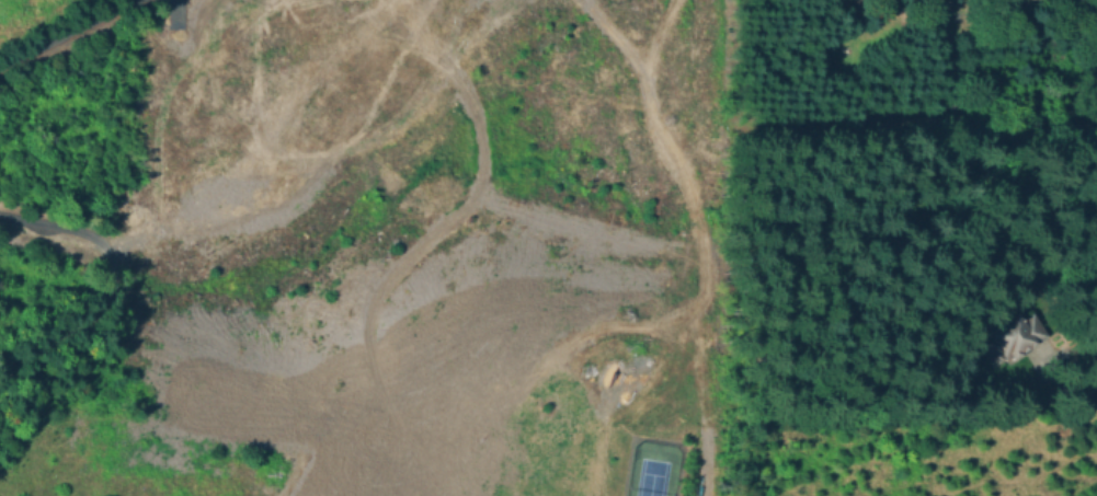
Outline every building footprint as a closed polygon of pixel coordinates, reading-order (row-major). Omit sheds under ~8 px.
[(1016,314),(1020,321),(1032,314),(1044,334),(994,364),(981,342),(990,336),(987,332),(1016,314)]
